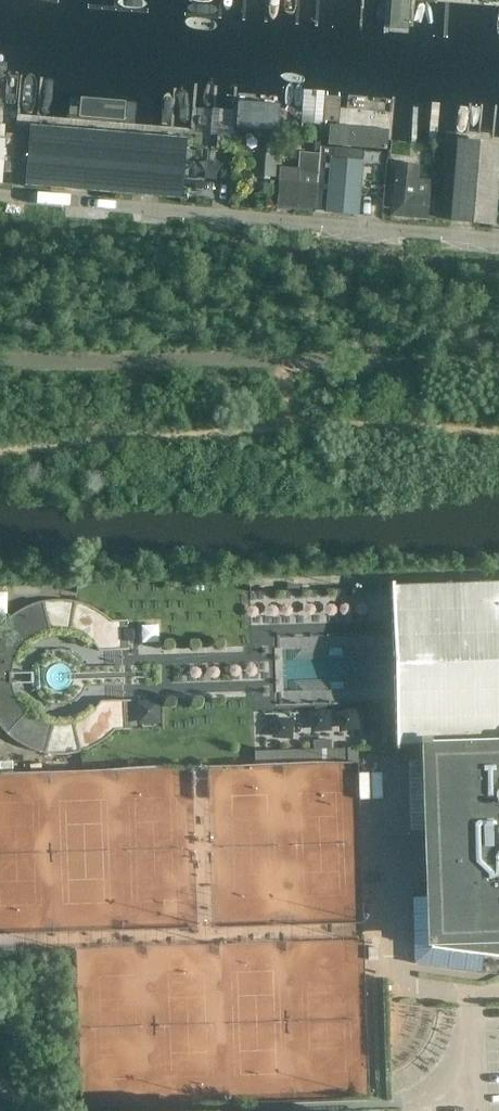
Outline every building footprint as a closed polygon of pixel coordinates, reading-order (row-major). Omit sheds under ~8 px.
[(406,0),(392,0),(388,44),(402,45),(406,0)] [(67,118),(137,124),(139,103),(69,97),(67,118)] [(275,100),(237,98),(235,130),(273,132),(275,100)] [(181,199),(186,140),(30,127),(25,186),(51,188),(51,189),(60,190),(60,189),(181,199)] [(386,132),(334,128),(333,146),(385,150),(386,132)] [(230,175),(234,136),(195,132),(192,159),(204,160),(203,173),(230,175)] [(498,161),(498,147),(457,143),(450,221),(494,224),(498,161)] [(320,155),(314,211),(357,215),(362,163),(332,160),(332,149),(320,148),(320,155)] [(280,168),(277,208),(314,211),(320,155),(301,153),(299,170),(280,168)] [(275,180),(277,156),(264,155),(262,179),(275,180)] [(427,219),(431,181),(417,180),(418,166),(396,164),(391,216),(427,219)] [(391,587),(392,626),(394,705),(396,746),(424,745),(424,761),(408,762),(410,831),(426,830),(428,897),(412,897),(414,964),(433,966),(453,969),(482,973),(484,956),(498,958),(498,583),(391,587)] [(80,605),(72,603),(64,601),(55,601),(47,601),(39,603),(31,605),(24,609),(17,613),(10,618),(4,623),(0,628),(0,728),(1,729),(7,735),(14,741),(21,745),(29,749),(37,752),(46,754),(55,755),(64,755),(72,754),(81,752),(80,750),(88,747),(95,744),(102,740),(109,735),(114,729),(124,729),(123,702),(101,703),(95,712),(90,708),(85,712),(79,715),(73,718),(67,720),(61,720),(55,720),(48,719),(42,717),(37,714),(31,710),(27,706),(23,701),(19,695),(13,694),(12,687),(12,684),(12,680),(12,674),(12,667),(13,660),(17,661),(20,655),(24,649),(29,645),(34,641),(40,638),(46,636),(52,634),(59,633),(64,633),(70,634),(74,635),(81,639),(85,642),(88,645),(92,641),(100,650),(121,649),(121,623),(111,623),(105,618),(100,614),(93,610),(87,607),(80,605)] [(157,626),(142,626),(142,641),(158,640),(157,626)] [(159,704),(137,705),(137,725),(160,725),(159,704)] [(358,762),(358,748),(331,749),(330,741),(312,742),(313,750),(254,751),(254,764),(358,762)]
